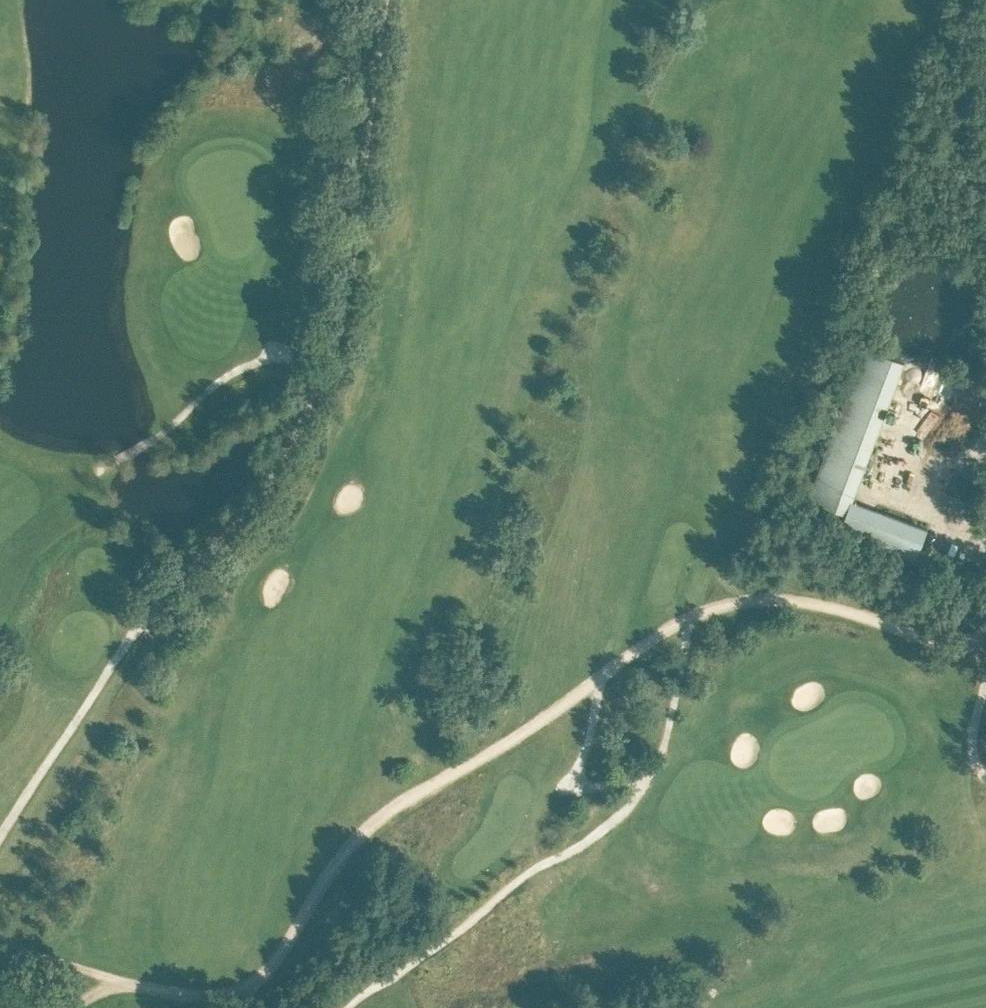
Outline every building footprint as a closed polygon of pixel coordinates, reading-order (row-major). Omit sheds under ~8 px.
[(864,347),(807,499),(845,513),(838,532),(915,561),(927,529),(852,500),(904,362),(864,347)]
